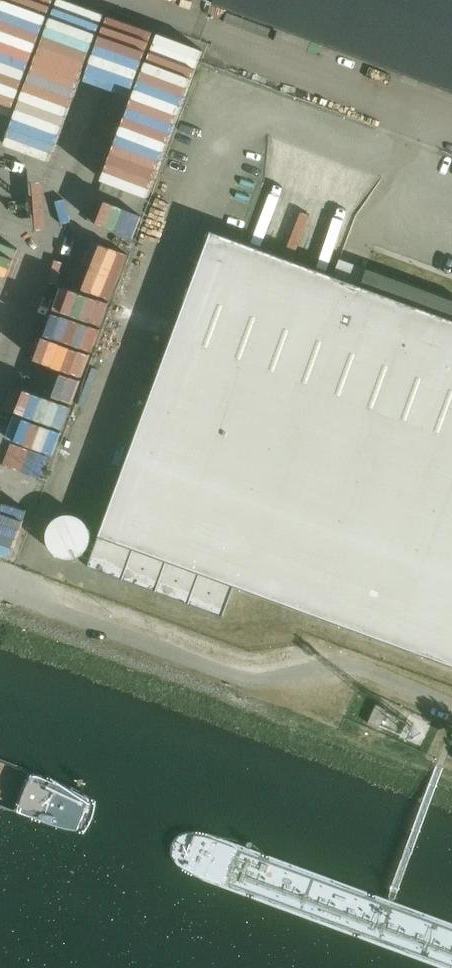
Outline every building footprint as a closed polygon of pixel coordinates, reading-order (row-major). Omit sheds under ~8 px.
[(106,188),(156,203),(204,36),(79,0),(5,0),(0,18),(0,42),(24,49),(26,43),(41,47),(18,124),(67,138),(88,66),(137,80),(106,188)] [(451,91),(451,0),(203,0),(451,91)] [(365,277),(361,287),(212,232),(88,567),(223,617),(234,586),(275,602),(451,667),(451,310),(365,277)] [(91,348),(99,328),(70,317),(62,338),(91,348)] [(53,515),(50,554),(89,557),(91,517),(53,515)] [(17,555),(25,521),(2,516),(0,526),(0,551),(17,555)] [(388,709),(377,705),(369,724),(379,728),(388,709)]
